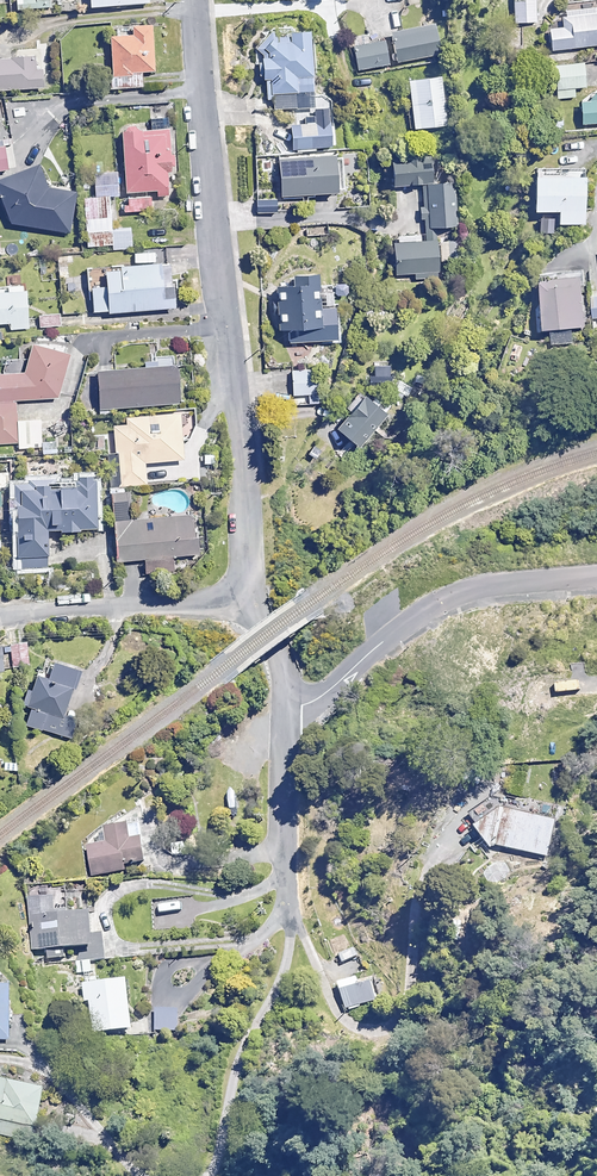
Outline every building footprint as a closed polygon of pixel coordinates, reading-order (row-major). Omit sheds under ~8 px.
[(51,0),(15,0),(17,11),(52,7),(51,0)] [(514,23),(536,22),(535,0),(512,0),(514,23)] [(563,10),(565,27),(547,29),(550,50),(596,44),(596,6),(563,10)] [(150,23),(129,24),(130,33),(108,35),(111,77),(126,76),(127,86),(142,85),(141,71),(154,71),(150,23)] [(436,56),(432,25),(393,31),(397,61),(436,56)] [(288,31),(289,34),(277,35),(277,32),(264,33),(265,55),(258,56),(260,79),(273,78),(276,109),(313,106),(307,30),(288,31)] [(390,65),(385,40),(353,46),(358,71),(390,65)] [(0,60),(0,90),(44,87),(42,69),(36,69),(35,57),(0,60)] [(584,87),(582,62),(553,65),(556,99),(575,97),(574,87),(584,87)] [(448,124),(440,75),(407,80),(415,129),(448,124)] [(580,103),(581,124),(596,123),(596,101),(580,103)] [(333,145),(329,121),(290,126),(293,150),(333,145)] [(174,154),(169,154),(168,128),(121,130),(123,193),(156,192),(156,196),(168,195),(167,171),(170,171),(175,171),(174,154)] [(344,190),(341,153),(277,158),(280,195),(344,190)] [(429,181),(427,157),(386,159),(387,184),(429,181)] [(46,186),(40,165),(23,169),(26,182),(25,193),(12,191),(7,222),(69,232),(76,191),(46,186)] [(583,174),(529,175),(530,209),(557,209),(557,224),(583,223),(583,174)] [(424,182),(426,206),(420,207),(421,219),(426,218),(427,226),(428,242),(388,245),(390,272),(440,269),(437,225),(455,224),(452,181),(424,182)] [(109,196),(84,197),(86,231),(112,230),(109,196)] [(150,196),(125,197),(125,211),(151,210),(150,196)] [(277,199),(257,199),(257,212),(277,212),(277,199)] [(131,228),(113,230),(114,249),(133,248),(131,228)] [(171,306),(167,260),(101,266),(103,285),(91,286),(93,312),(171,306)] [(585,325),(581,283),(585,282),(584,270),(576,270),(562,272),(562,275),(531,278),(536,329),(551,328),(552,344),(573,343),(572,326),(585,325)] [(293,342),(301,341),(301,348),(341,345),(339,321),(334,322),(331,288),(316,290),(314,271),(290,273),(291,281),(273,283),(276,326),(292,325),(293,342)] [(89,289),(87,277),(68,279),(69,292),(89,289)] [(23,283),(0,285),(0,323),(10,322),(10,329),(28,327),(23,283)] [(60,315),(40,316),(40,326),(61,326),(60,315)] [(31,344),(25,370),(0,372),(0,445),(18,443),(19,449),(42,447),(43,454),(56,453),(55,441),(41,443),(39,420),(17,422),(15,400),(58,396),(68,353),(31,344)] [(177,403),(174,365),(95,371),(98,409),(177,403)] [(317,394),(316,369),(290,371),(291,395),(317,394)] [(358,446),(386,416),(391,410),(375,395),(370,401),(358,390),(349,399),(354,403),(334,424),(358,446)] [(181,441),(191,440),(198,425),(197,413),(126,418),(126,425),(113,426),(115,453),(119,453),(122,487),(147,485),(145,463),(183,460),(181,441)] [(93,479),(13,484),(18,571),(49,569),(47,532),(96,529),(93,479)] [(131,520),(128,493),(110,494),(117,562),(143,559),(144,574),(177,571),(175,556),(195,554),(193,536),(190,536),(188,514),(131,520)] [(27,644),(11,645),(11,655),(6,656),(7,669),(28,668),(27,644)] [(76,668),(50,661),(45,679),(33,676),(20,724),(70,738),(76,719),(64,715),(76,668)] [(548,856),(556,819),(559,804),(542,800),(539,815),(501,806),(492,843),(548,856)] [(105,827),(105,828),(98,829),(100,844),(88,846),(91,875),(144,869),(138,822),(105,827)] [(186,855),(185,842),(171,842),(172,855),(186,855)] [(66,956),(65,947),(79,945),(81,961),(106,959),(103,932),(90,934),(88,909),(54,912),(52,896),(28,898),(32,949),(47,948),(48,958),(66,956)] [(358,984),(355,975),(336,980),(345,1009),(376,999),(370,980),(358,984)] [(9,1038),(9,981),(0,981),(0,1037),(9,1038)] [(130,1027),(125,981),(85,985),(89,1031),(130,1027)] [(177,1007),(155,1007),(154,1030),(177,1030),(177,1007)] [(32,1141),(42,1087),(0,1079),(0,1134),(32,1141)]
